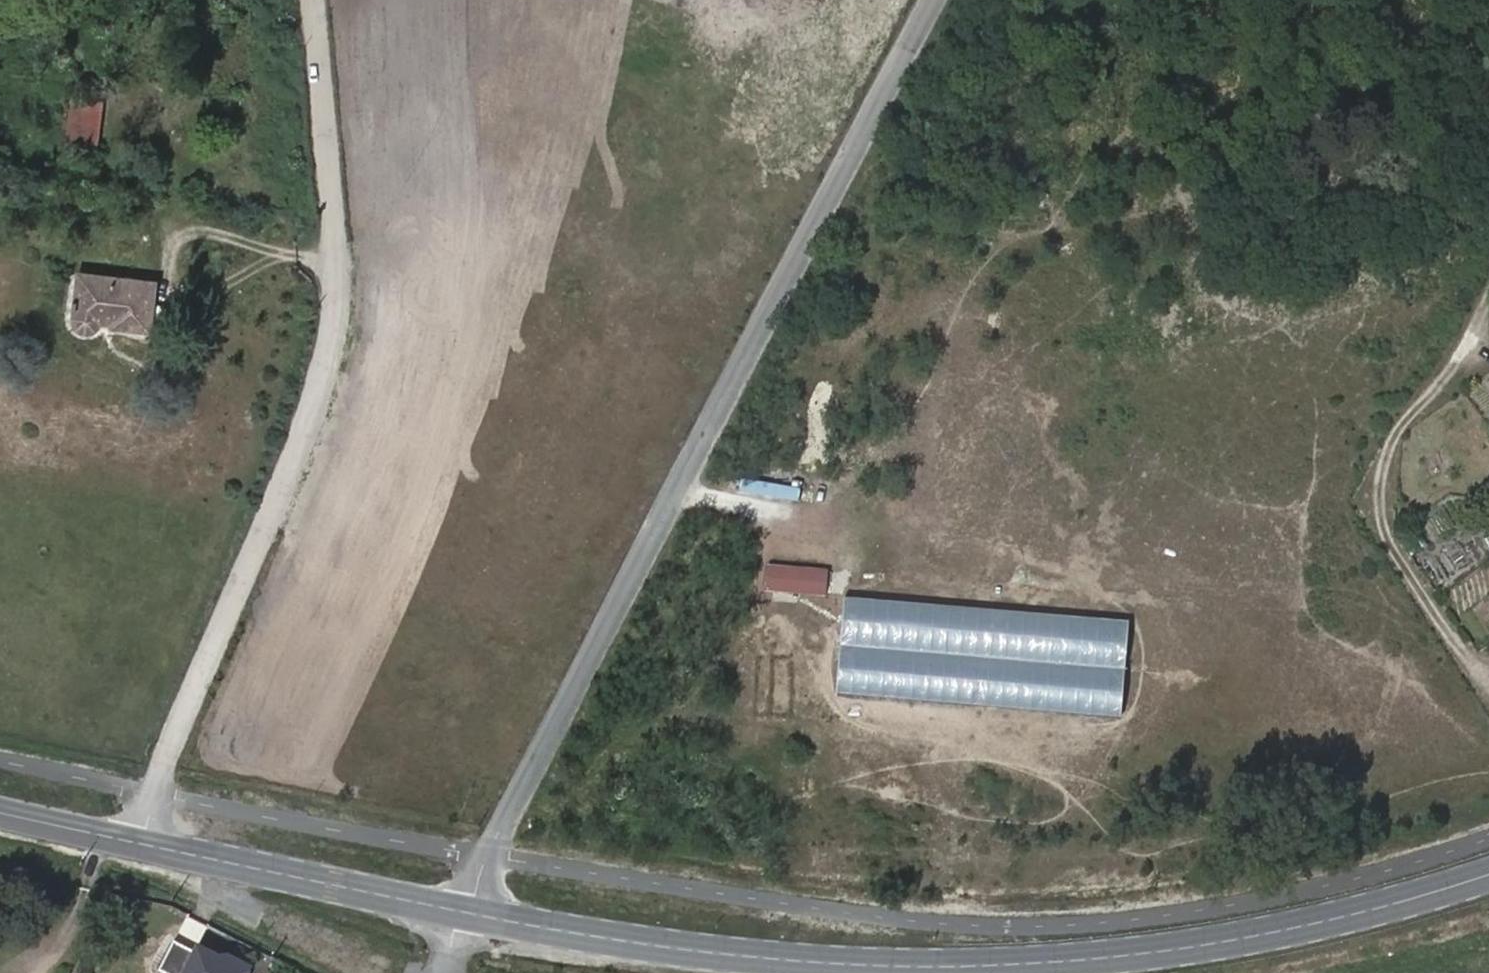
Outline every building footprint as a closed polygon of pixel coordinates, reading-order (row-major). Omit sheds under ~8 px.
[(100,153),(106,104),(75,99),(68,149),(100,153)] [(103,326),(151,332),(158,284),(80,272),(73,324),(77,324),(78,329),(80,334),(92,337),(103,326)] [(825,566),(765,563),(764,590),(824,593),(825,566)] [(1128,618),(841,596),(834,694),(1120,717),(1128,618)] [(163,964),(180,972),(216,972),(228,950),(218,945),(214,947),(203,942),(200,947),(178,936),(163,964)] [(228,950),(216,972),(249,972),(254,963),(228,950)]
